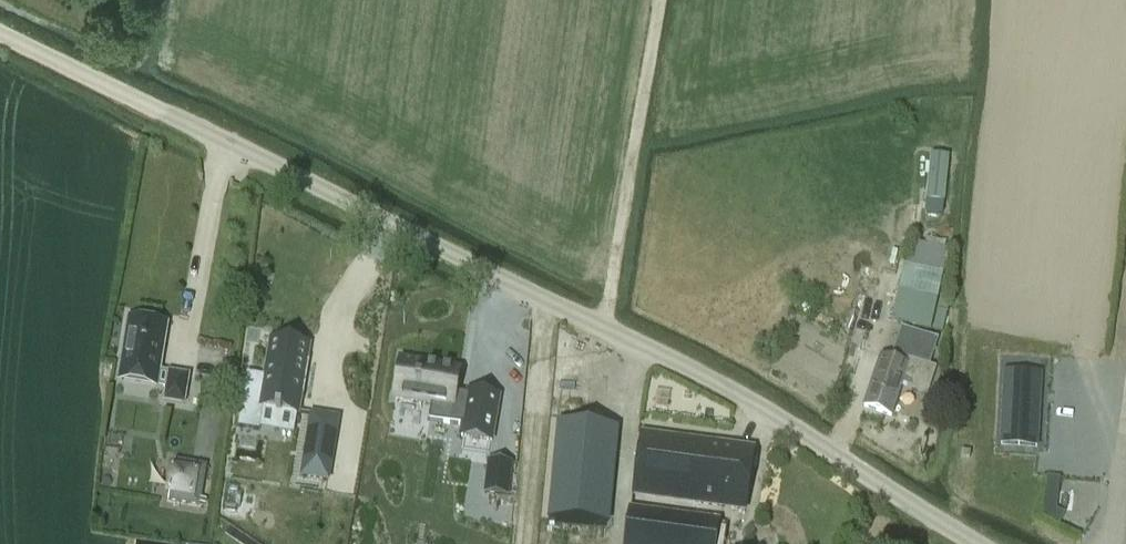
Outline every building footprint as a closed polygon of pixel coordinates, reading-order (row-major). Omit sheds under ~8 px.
[(892,321),(931,330),(940,287),(902,279),(892,321)] [(165,326),(128,320),(117,383),(155,389),(165,326)] [(929,370),(938,344),(902,331),(891,362),(880,358),(863,408),(891,418),(903,386),(927,395),(935,372),(929,370)] [(248,376),(239,430),(259,434),(259,431),(262,411),(278,413),(277,415),(283,415),(283,414),(297,417),(299,417),(311,346),(271,340),(265,379),(248,376)] [(402,363),(397,398),(433,404),(431,422),(464,427),(462,437),(492,441),(498,399),(469,394),(469,396),(456,394),(459,372),(402,363)] [(972,372),(971,402),(1024,405),(1026,372),(972,372)] [(182,406),(187,377),(167,374),(163,402),(182,406)] [(334,443),(337,421),(314,417),(311,417),(309,427),(307,438),(306,447),(332,452),(334,443)] [(559,424),(549,521),(609,527),(619,430),(559,424)] [(753,450),(642,435),(634,497),(745,512),(753,450)] [(171,500),(199,505),(204,473),(185,470),(186,460),(177,459),(171,500)] [(498,463),(490,462),(486,495),(501,497),(508,497),(512,464),(498,463)] [(1055,520),(1060,478),(1042,475),(1037,518),(1055,520)] [(721,521),(628,508),(623,543),(718,543),(721,521)]
